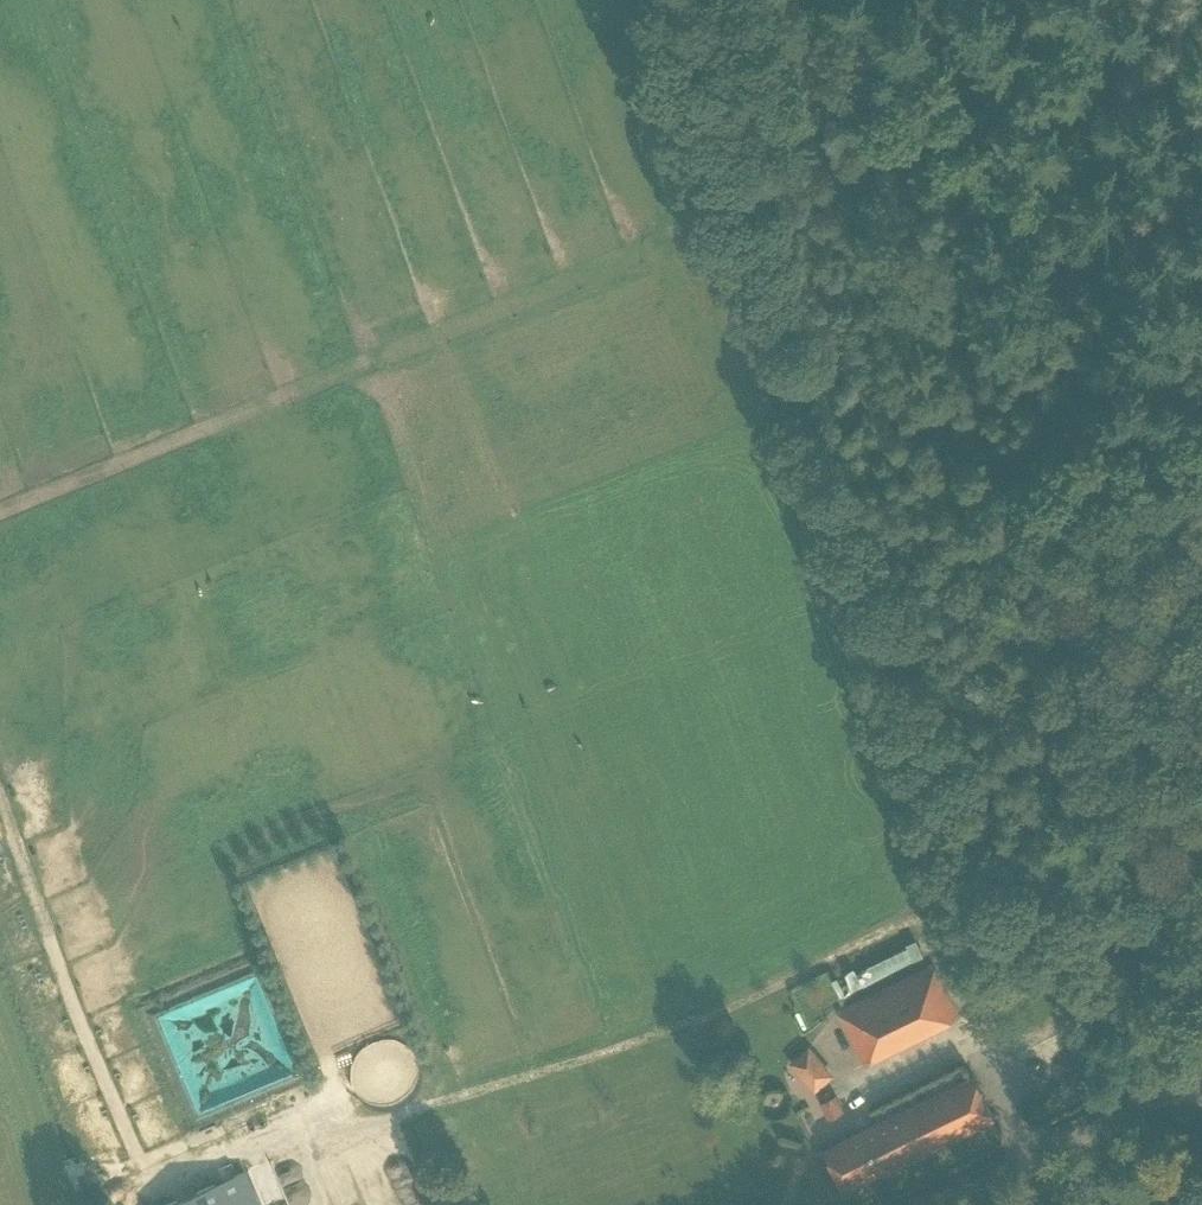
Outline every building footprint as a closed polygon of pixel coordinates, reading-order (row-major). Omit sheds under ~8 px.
[(889,969),(921,955),(915,939),(883,953),(889,969)] [(838,1012),(864,1063),(958,1017),(933,966),(838,1012)] [(806,1044),(786,1063),(814,1092),(834,1073),(806,1044)] [(972,1077),(823,1150),(843,1191),(881,1172),(883,1175),(994,1120),(972,1077)] [(243,1172),(166,1204),(257,1204),(243,1172)]
